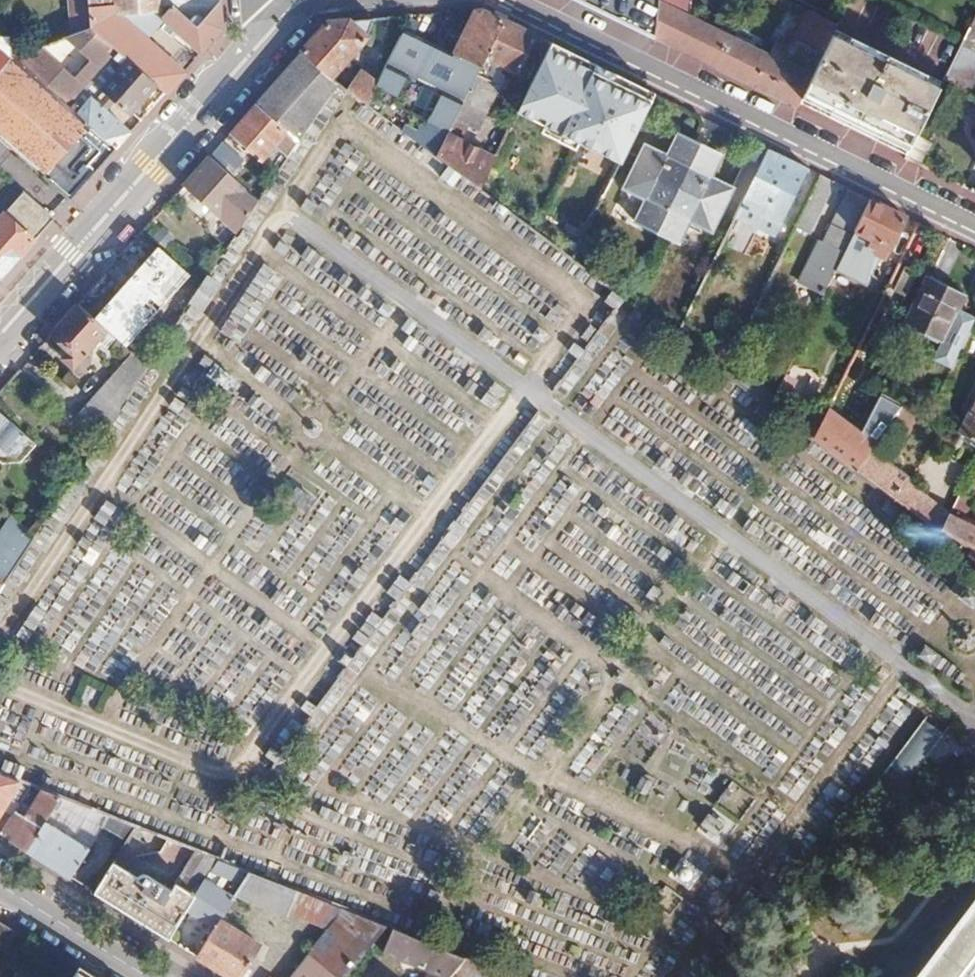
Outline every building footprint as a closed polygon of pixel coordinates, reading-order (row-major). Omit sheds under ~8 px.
[(70,34),(90,27),(88,0),(68,0),(70,34)] [(90,27),(93,29),(166,93),(184,73),(145,38),(114,10),(113,0),(88,0),(90,27)] [(114,10),(145,38),(156,25),(162,18),(163,15),(163,0),(113,0),(114,10)] [(174,1),(163,15),(162,18),(156,25),(196,59),(223,29),(220,0),(216,5),(208,13),(190,15),(174,1)] [(174,1),(190,15),(208,13),(216,5),(215,0),(174,0),(174,1)] [(651,35),(656,0),(580,0),(651,35)] [(651,35),(669,44),(686,41),(696,21),(685,15),(687,0),(656,0),(651,35)] [(776,41),(767,56),(712,29),(702,49),(711,64),(796,106),(799,101),(833,36),(840,22),(810,6),(789,48),(776,41)] [(452,54),(404,29),(379,81),(370,102),(438,154),(503,19),(481,8),(474,9),(452,54)] [(939,84),(952,89),(967,96),(974,81),(974,12),(939,84)] [(373,16),(330,19),(302,50),(332,73),(370,34),(373,16)] [(535,36),(503,19),(438,154),(480,186),(494,159),(463,135),(470,121),(479,126),(500,80),(494,76),(500,64),(517,72),(535,36)] [(712,29),(696,21),(686,41),(669,44),(711,64),(702,49),(712,29)] [(93,29),(22,56),(87,125),(115,150),(166,93),(93,29)] [(43,174),(87,125),(12,57),(10,36),(0,37),(0,136),(43,174)] [(938,87),(833,36),(799,101),(904,155),(913,135),(933,96),(938,87)] [(553,44),(518,115),(543,127),(540,133),(577,151),(580,145),(622,166),(657,95),(553,44)] [(332,73),(302,50),(254,104),(299,142),(340,80),(332,73)] [(379,81),(363,68),(349,86),(370,102),(379,81)] [(939,84),(938,87),(933,96),(946,102),(952,89),(939,84)] [(254,104),(230,131),(261,157),(274,142),(281,148),(273,157),(283,166),(299,142),(254,104)] [(974,135),(974,112),(965,131),(974,135)] [(115,150),(87,125),(43,174),(71,199),(115,150)] [(644,143),(622,186),(644,198),(633,222),(678,244),(690,220),(710,230),(731,187),(711,176),(721,154),(677,132),(666,155),(644,143)] [(937,147),(913,135),(904,155),(902,158),(926,169),(937,147)] [(223,139),(208,155),(230,174),(239,163),(243,158),(223,139)] [(965,168),(974,174),(974,148),(965,168)] [(808,169),(768,149),(741,203),(782,222),(808,169)] [(183,184),(220,217),(245,187),(230,174),(208,155),(183,184)] [(239,163),(230,174),(245,187),(260,200),(268,188),(239,163)] [(175,193),(233,241),(260,200),(245,187),(220,217),(183,184),(175,193)] [(54,218),(22,189),(0,215),(0,279),(54,218)] [(869,199),(853,231),(869,239),(866,245),(875,249),(873,253),(883,259),(904,216),(869,199)] [(840,207),(824,200),(809,232),(824,239),(840,207)] [(741,203),(734,217),(774,239),(782,222),(741,203)] [(964,294),(927,276),(904,322),(942,341),(964,294)] [(78,303),(51,333),(70,348),(63,357),(74,367),(82,367),(87,361),(87,353),(108,329),(78,303)] [(174,324),(158,313),(142,338),(158,349),(174,324)] [(129,363),(126,359),(80,416),(93,426),(71,453),(84,464),(150,365),(137,353),(129,363)] [(957,432),(974,440),(974,396),(957,432)] [(899,423),(912,432),(923,415),(911,406),(899,423)] [(827,408),(813,438),(852,467),(866,451),(873,442),(827,408)] [(1,461),(20,459),(36,440),(0,409),(0,460),(1,461)] [(866,451),(852,467),(891,498),(905,480),(908,477),(895,468),(892,472),(866,451)] [(905,480),(891,498),(939,534),(949,514),(905,480)] [(37,534),(13,513),(0,532),(0,590),(37,534)] [(969,549),(966,555),(974,559),(974,528),(949,514),(939,534),(969,549)] [(923,717),(888,776),(910,789),(945,730),(923,717)] [(21,779),(0,771),(0,811),(21,779)] [(25,814),(16,807),(2,827),(17,838),(15,841),(25,848),(61,796),(42,788),(25,814)] [(137,826),(61,796),(25,848),(69,876),(104,825),(128,840),(137,826)] [(698,827),(717,847),(736,830),(717,809),(698,827)] [(192,848),(187,858),(211,873),(220,859),(192,848)] [(138,874),(114,860),(94,891),(168,938),(186,910),(206,880),(211,873),(187,858),(170,885),(147,874),(138,874)] [(220,859),(211,873),(235,883),(233,887),(239,890),(251,872),(220,859)] [(251,872),(239,890),(234,897),(258,906),(285,915),(287,910),(295,889),(251,872)] [(222,890),(206,880),(186,910),(213,927),(217,922),(234,897),(222,890)] [(344,909),(295,889),(287,910),(329,927),(344,909)] [(916,976),(936,976),(974,927),(974,895),(916,976)] [(258,906),(234,897),(217,922),(239,936),(258,906)] [(329,927),(308,952),(338,976),(344,976),(387,926),(344,909),(329,927)] [(0,922),(0,959),(5,962),(22,936),(0,922)] [(213,927),(195,955),(230,976),(238,976),(258,947),(239,936),(217,922),(213,927)] [(936,976),(974,976),(974,927),(936,976)] [(383,950),(446,976),(452,976),(467,959),(392,928),(383,950)] [(288,976),(338,976),(308,952),(288,976)]
